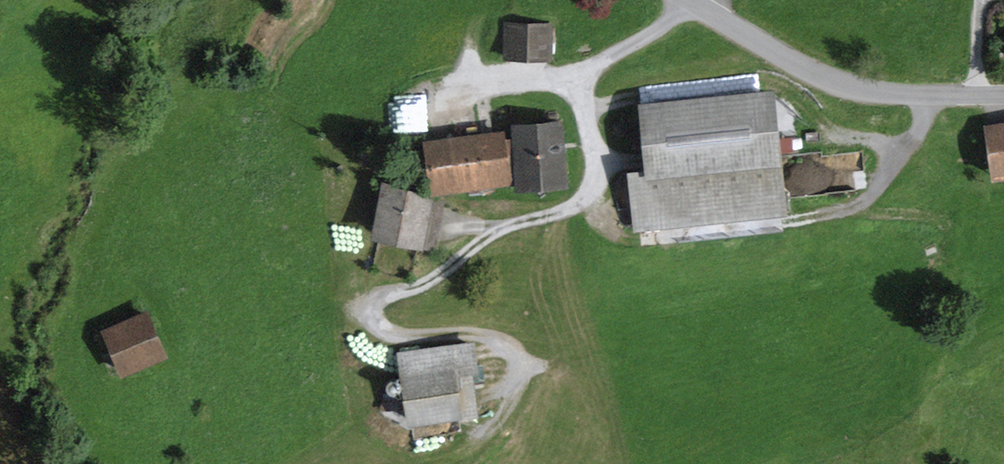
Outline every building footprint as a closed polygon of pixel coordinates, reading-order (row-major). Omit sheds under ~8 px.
[(554,24),(502,23),(501,59),(554,61),(554,24)] [(399,143),(437,135),(428,89),(390,96),(399,143)] [(792,91),(654,107),(662,169),(642,172),(648,231),(806,213),(792,91)] [(512,131),(424,141),(431,193),(514,184),(515,192),(569,185),(561,119),(511,125),(512,131)] [(985,125),(993,183),(1003,181),(1003,122),(985,125)] [(444,198),(382,184),(371,238),(433,251),(444,198)] [(149,311),(102,331),(121,377),(168,357),(149,311)] [(473,340),(395,352),(406,426),(463,418),(456,376),(478,373),(473,340)]
